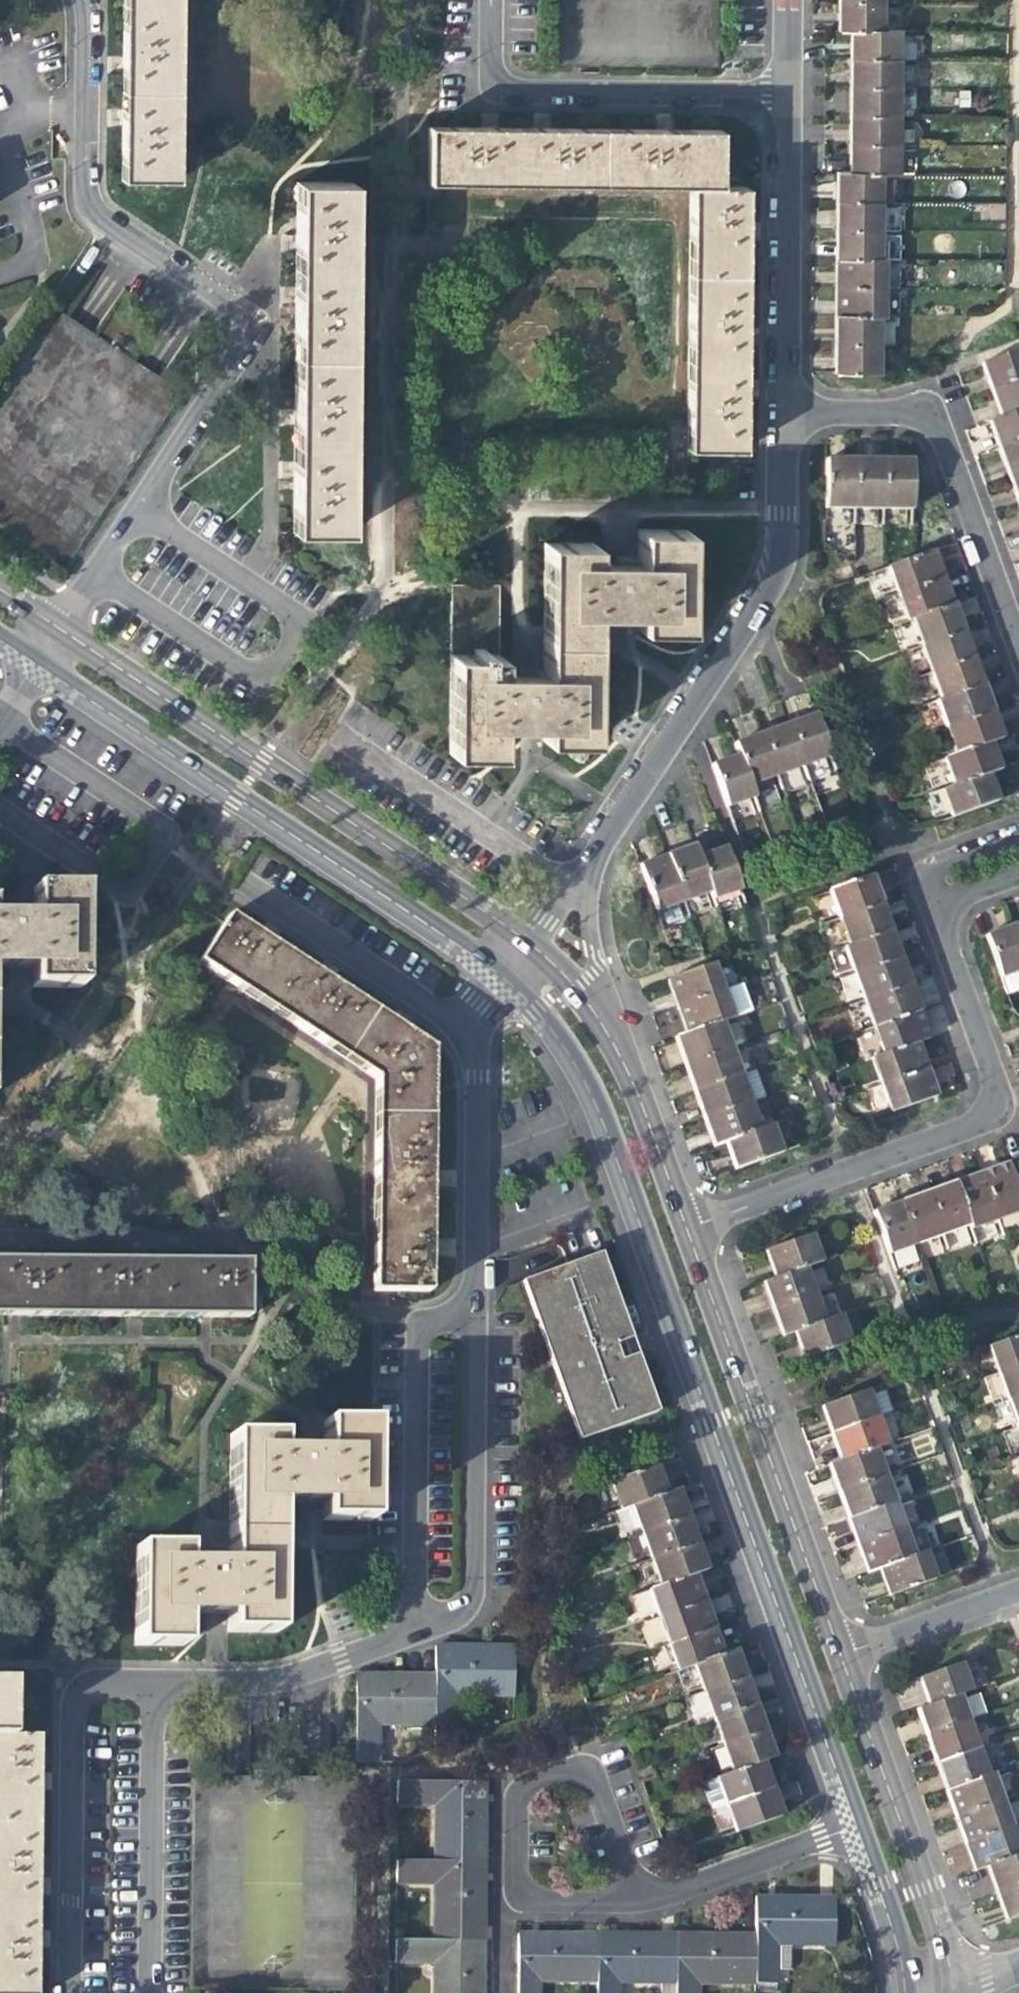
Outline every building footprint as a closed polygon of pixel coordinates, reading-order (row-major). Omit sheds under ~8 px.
[(120,25),(173,24),(173,0),(120,0),(120,25)] [(718,64),(719,0),(600,0),(592,3),(602,29),(602,63),(644,63),(651,45),(699,62),(700,64),(718,64)] [(878,0),(834,0),(834,9),(878,10),(878,0)] [(878,36),(878,10),(834,9),(834,20),(834,35),(849,35),(878,36)] [(173,24),(120,25),(119,72),(119,110),(172,111),(173,24)] [(897,37),(878,36),(849,35),(848,49),(848,64),(897,66),(897,37)] [(848,93),(896,94),(897,66),(848,64),(848,79),(848,93)] [(848,122),(896,123),(896,94),(848,93),(848,106),(848,122)] [(173,199),(172,111),(119,110),(118,161),(118,198),(173,199)] [(848,150),(895,151),(896,123),(848,122),(848,133),(848,150)] [(480,145),(426,144),(426,201),(509,202),(508,146),(480,145)] [(556,146),(512,145),(512,202),(597,203),(597,147),(556,146)] [(643,148),(600,147),(601,204),(718,201),(718,149),(643,148)] [(847,165),(847,178),(877,179),(895,179),(895,151),(848,150),(847,165)] [(877,207),(877,179),(847,178),(833,178),(833,194),(833,206),(877,207)] [(687,293),(742,292),(743,268),(743,204),(688,204),(687,293)] [(877,236),(877,207),(833,206),(832,220),(832,236),(877,236)] [(346,211),(290,210),(290,268),(290,301),(345,302),(346,211)] [(876,264),(877,236),(832,236),(832,251),(832,263),(876,264)] [(881,264),(876,264),(832,263),(832,279),(831,292),(881,293),(881,264)] [(880,321),(881,293),(831,292),(831,305),(831,320),(875,321),(880,321)] [(741,343),(741,295),(686,296),(686,381),(741,382),(741,343)] [(345,388),(345,302),(290,301),(289,358),(289,387),(345,388)] [(875,349),(875,321),(831,320),(831,335),(831,349),(875,349)] [(875,377),(875,349),(831,349),(831,364),(830,377),(875,377)] [(988,397),(1018,386),(1018,353),(1018,351),(976,366),(982,381),(988,397)] [(741,413),(740,386),(687,386),(686,469),(741,469),(741,413)] [(988,397),(992,409),(997,423),(1018,415),(1018,386),(988,397)] [(345,475),(345,388),(289,387),(289,445),(289,475),(345,475)] [(997,423),(986,427),(991,442),(996,455),(1018,446),(1018,415),(997,423)] [(996,455),(1001,469),(1005,480),(1018,475),(1018,446),(996,455)] [(823,508),(852,509),(852,465),(839,465),(823,465),(823,508)] [(868,465),(852,465),(852,509),(879,510),(880,466),(868,465)] [(893,466),(880,466),(879,510),(908,510),(908,467),(893,466)] [(345,563),(345,475),(289,475),(289,518),(288,564),(345,563)] [(1005,480),(1009,492),(1014,506),(1018,504),(1018,475),(1005,480)] [(444,602),(441,756),(491,756),(491,721),(511,721),(536,721),(536,740),(585,741),(587,608),(605,609),(629,609),(629,629),(678,630),(680,531),(630,530),(630,558),(609,558),(609,566),(587,566),(588,544),(538,544),(537,670),(516,669),(516,678),(492,678),(494,586),(444,586),(444,602)] [(885,570),(895,598),(943,581),(938,568),(933,553),(885,570)] [(905,625),(911,623),(952,608),(949,597),(943,581),(895,598),(905,625)] [(911,623),(920,649),(962,634),(958,623),(952,608),(911,623)] [(920,649),(929,676),(971,661),(967,650),(962,634),(920,649)] [(929,676),(939,703),(981,688),(976,674),(971,661),(929,676)] [(934,705),(944,732),(991,715),(986,703),(981,688),(939,703),(934,705)] [(944,732),(953,758),(986,746),(1000,740),(996,730),(991,715),(944,732)] [(805,722),(789,728),(805,770),(832,761),(817,718),(805,722)] [(775,733),(763,737),(779,780),(805,770),(789,728),(775,733)] [(738,746),(742,758),(753,790),(779,780),(763,737),(751,741),(738,746)] [(941,762),(951,789),(986,776),(996,773),(991,759),(986,746),(953,758),(941,762)] [(756,799),(753,790),(742,758),(729,762),(714,768),(728,809),(756,799)] [(991,792),(986,776),(951,789),(941,793),(951,820),(996,803),(991,792)] [(682,852),(668,857),(684,902),(711,893),(698,859),(694,848),(682,852)] [(714,854),(698,859),(711,893),(714,900),(742,891),(727,849),(714,854)] [(656,913),(684,902),(668,857),(656,862),(640,868),(656,913)] [(30,869),(29,899),(0,899),(0,962),(30,962),(30,984),(80,984),(77,869),(30,869)] [(826,894),(836,921),(876,906),(871,893),(866,879),(826,894)] [(881,919),(876,906),(836,921),(846,948),(886,934),(881,919)] [(227,915),(197,959),(373,1077),(370,1294),(425,1294),(426,1223),(428,1099),(428,1049),(376,1014),(320,977),(258,936),(227,915)] [(1018,929),(1007,933),(1018,966),(1018,928),(1018,929)] [(1018,974),(1018,966),(1007,933),(991,939),(978,943),(994,984),(1018,974)] [(841,950),(851,977),(896,960),(891,947),(886,934),(846,948),(841,950)] [(901,973),(896,960),(851,977),(861,1003),(905,987),(901,973)] [(669,997),(674,1011),(722,993),(711,965),(663,982),(669,997)] [(910,1000),(905,987),(861,1003),(871,1030),(915,1014),(910,1000)] [(736,988),(722,993),(674,1011),(679,1025),(684,1037),(718,1025),(731,1020),(723,998),(738,993),(736,988)] [(920,1027),(915,1014),(871,1030),(881,1057),(914,1046),(925,1042),(920,1027)] [(728,1051),(718,1025),(684,1037),(672,1042),(678,1056),(682,1068),(728,1051)] [(918,1058),(914,1046),(881,1057),(868,1062),(877,1087),(923,1071),(918,1058)] [(730,1057),(728,1051),(682,1068),(687,1082),(692,1095),(757,1072),(749,1050),(730,1057)] [(933,1068),(942,1093),(959,1087),(950,1063),(933,1068)] [(928,1084),(923,1071),(877,1087),(887,1115),(933,1098),(928,1084)] [(767,1099),(757,1072),(692,1095),(697,1110),(701,1122),(748,1106),(767,1099)] [(757,1130),(748,1106),(701,1122),(706,1134),(710,1147),(722,1143),(757,1130)] [(768,1127),(757,1130),(722,1143),(727,1157),(732,1171),(778,1154),(768,1127)] [(982,1175),(999,1223),(1018,1215),(1018,1199),(1008,1166),(994,1170),(982,1175)] [(972,1233),(999,1223),(982,1175),(970,1179),(954,1185),(972,1233)] [(945,1242),(972,1233),(954,1185),(941,1189),(927,1194),(942,1236),(945,1242)] [(915,1199),(902,1203),(917,1245),(942,1236),(927,1194),(915,1199)] [(917,1262),(913,1252),(911,1247),(917,1245),(902,1203),(888,1208),(873,1214),(894,1270),(917,1262)] [(768,1270),(773,1284),(806,1272),(809,1271),(820,1267),(809,1237),(762,1254),(768,1270)] [(523,1283),(579,1440),(594,1435),(656,1413),(629,1340),(599,1257),(523,1283)] [(247,1322),(247,1266),(184,1265),(92,1264),(6,1263),(0,1263),(0,1318),(247,1322)] [(811,1275),(809,1271),(806,1272),(773,1284),(763,1287),(767,1301),(772,1314),(815,1299),(832,1293),(824,1271),(811,1275)] [(824,1324),(815,1299),(772,1314),(777,1327),(781,1339),(792,1335),(824,1324)] [(838,1319),(824,1324),(792,1335),(797,1348),(802,1363),(848,1346),(838,1319)] [(997,1378),(1018,1371),(1018,1338),(987,1349),(997,1378)] [(1006,1405),(1018,1400),(1018,1371),(997,1378),(1006,1405)] [(823,1425),(828,1439),(875,1422),(864,1394),(818,1410),(823,1425)] [(1018,1430),(1018,1400),(1006,1405),(1016,1431),(1018,1430)] [(884,1449),(875,1422),(828,1439),(833,1452),(838,1466),(874,1453),(884,1449)] [(369,1423),(318,1423),(319,1449),(274,1449),(274,1436),(226,1437),(225,1489),(225,1536),(271,1536),(271,1504),(294,1504),(316,1504),(317,1520),(366,1521),(367,1491),(369,1423)] [(883,1479),(874,1453),(838,1466),(828,1469),(833,1484),(838,1496),(883,1479)] [(610,1486),(621,1513),(632,1508),(666,1495),(661,1482),(656,1469),(610,1486)] [(894,1507),(883,1479),(838,1496),(842,1509),(847,1523),(894,1507)] [(640,1530),(642,1535),(687,1519),(682,1505),(677,1491),(666,1495),(632,1508),(621,1513),(616,1514),(623,1536),(628,1534),(640,1530)] [(895,1511),(894,1507),(847,1523),(853,1539),(857,1550),(903,1533),(920,1527),(912,1505),(895,1511)] [(642,1535),(652,1563),(697,1547),(693,1536),(687,1519),(642,1535)] [(640,1530),(628,1534),(630,1539),(642,1535),(640,1530)] [(913,1558),(903,1533),(857,1550),(862,1562),(866,1575),(876,1572),(913,1558)] [(272,1633),(271,1536),(225,1536),(224,1561),(178,1561),(178,1549),(129,1548),(130,1645),(179,1647),(178,1615),(200,1615),(223,1615),(223,1632),(272,1633)] [(652,1563),(661,1590),(694,1577),(707,1573),(702,1559),(697,1547),(652,1563)] [(923,1554),(913,1558),(876,1572),(881,1587),(885,1598),(932,1582),(923,1554)] [(649,1594),(658,1620),(704,1603),(699,1591),(694,1577),(661,1590),(649,1594)] [(658,1620),(668,1647),(714,1630),(708,1616),(704,1603),(658,1620)] [(678,1674),(694,1668),(723,1658),(718,1642),(714,1630),(668,1647),(678,1674)] [(433,1647),(433,1677),(432,1725),(432,1735),(455,1735),(456,1697),(509,1697),(510,1649),(469,1648),(433,1647)] [(694,1668),(703,1694),(743,1679),(739,1668),(734,1654),(723,1658),(694,1668)] [(920,1692),(926,1708),(957,1697),(966,1693),(956,1664),(916,1678),(920,1692)] [(374,1725),(432,1725),(433,1677),(389,1676),(353,1676),(352,1765),(374,1765),(374,1725)] [(703,1694),(713,1720),(753,1706),(748,1694),(743,1679),(703,1694)] [(30,1965),(31,1879),(33,1776),(34,1740),(7,1740),(7,1683),(0,1682),(0,1992),(30,1992),(30,1965)] [(919,1724),(924,1738),(966,1723),(957,1697),(926,1708),(915,1712),(919,1724)] [(713,1720),(723,1749),(763,1734),(757,1718),(753,1706),(713,1720)] [(930,1753),(934,1765),(975,1750),(966,1723),(924,1738),(930,1753)] [(768,1749),(763,1734),(723,1749),(732,1774),(761,1764),(773,1760),(768,1749)] [(985,1778),(975,1750),(934,1765),(939,1781),(944,1794),(985,1778)] [(701,1785),(711,1811),(725,1806),(770,1791),(766,1779),(761,1764),(732,1774),(701,1785)] [(991,1776),(985,1778),(944,1794),(949,1806),(953,1818),(1000,1801),(991,1776)] [(433,1808),(433,1864),(480,1865),(481,1811),(481,1786),(394,1785),(394,1807),(433,1808)] [(776,1806),(770,1791),(725,1806),(735,1834),(780,1818),(776,1806)] [(1009,1827),(1000,1801),(953,1818),(957,1831),(962,1845),(1009,1827)] [(972,1872),(983,1868),(1018,1854),(1009,1827),(962,1845),(967,1858),(972,1872)] [(992,1894),(1018,1884),(1018,1854),(983,1868),(988,1882),(992,1894)] [(433,1887),(432,1943),(480,1944),(480,1885),(480,1865),(433,1864),(393,1864),(393,1886),(433,1887)] [(992,1894),(997,1907),(1001,1921),(1018,1915),(1018,1884),(992,1894)] [(752,1898),(752,1937),(752,1986),(775,1986),(775,1947),(832,1947),(833,1899),(783,1898),(752,1898)] [(594,1985),(595,1936),(556,1936),(515,1936),(514,1992),(537,1992),(537,1984),(594,1985)] [(672,1985),(673,1936),(629,1936),(595,1936),(594,1985),(594,1992),(615,1992),(615,1985),(672,1985)] [(752,1986),(752,1937),(713,1937),(673,1936),(672,1985),(672,1992),(695,1992),(695,1985),(752,1986)] [(480,1944),(432,1943),(392,1943),(392,1965),(432,1966),(432,1992),(479,1992),(479,1959),(480,1944)]
